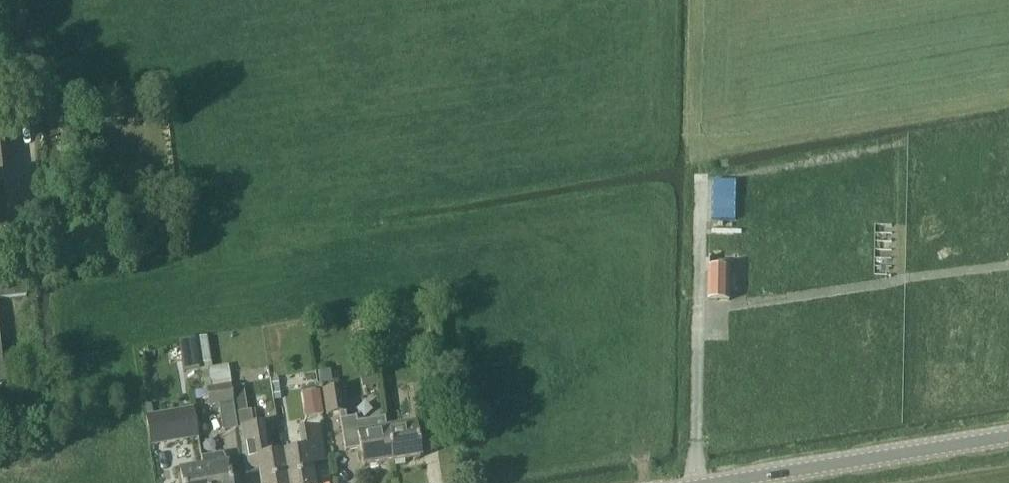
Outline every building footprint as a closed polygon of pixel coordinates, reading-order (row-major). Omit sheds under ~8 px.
[(708,267),(708,300),(729,301),(730,267),(708,267)] [(27,296),(23,272),(0,274),(0,298),(27,296)] [(207,336),(197,338),(200,361),(205,391),(206,390),(232,386),(228,365),(212,367),(207,336)] [(183,347),(185,363),(200,361),(197,338),(185,340),(186,346),(183,347)] [(363,375),(365,387),(376,385),(374,374),(363,375)] [(278,377),(271,378),(272,388),(280,387),(278,377)] [(417,411),(447,406),(443,381),(412,386),(417,411)] [(243,384),(232,386),(234,403),(238,427),(243,426),(255,424),(252,409),(248,410),(243,384)] [(232,386),(206,390),(209,407),(219,405),(234,403),(232,386)] [(280,387),(272,388),(274,399),(281,397),(280,387)] [(363,467),(393,462),(386,428),(384,416),(356,421),(355,415),(354,416),(354,417),(346,418),(341,388),(322,391),(326,415),(338,413),(345,451),(346,451),(346,450),(360,448),(363,467)] [(234,403),(219,405),(223,429),(238,427),(234,403)] [(162,442),(197,437),(193,406),(157,411),(162,442)] [(261,424),(255,424),(243,426),(250,472),(260,470),(262,482),(288,482),(283,452),(265,455),(261,424)] [(414,424),(386,428),(393,462),(420,457),(414,424)] [(283,452),(288,482),(313,482),(310,462),(322,460),(317,426),(300,429),(303,449),(283,452)] [(202,456),(205,470),(207,482),(231,482),(228,466),(223,453),(202,456)] [(181,474),(183,482),(207,482),(205,470),(181,474)]
